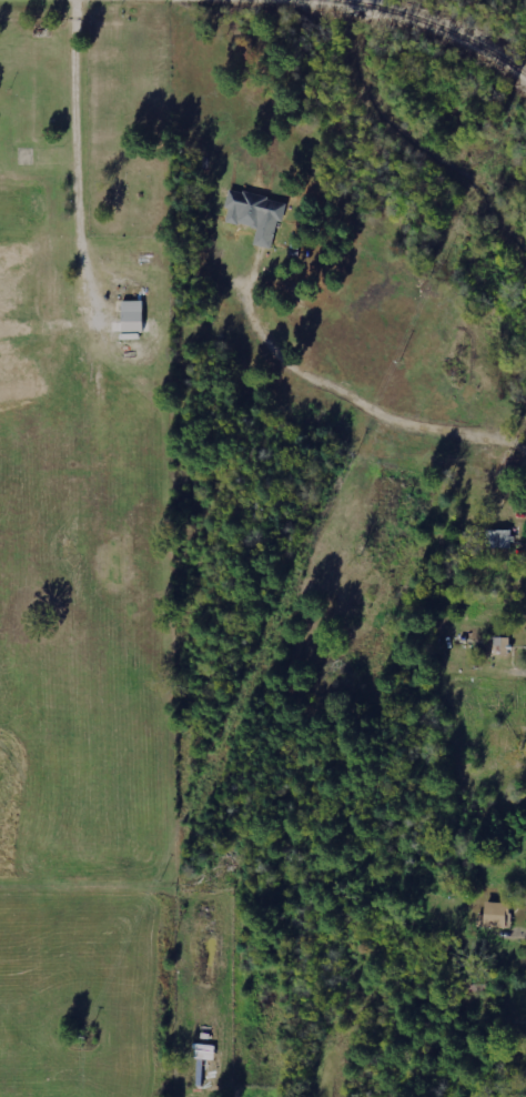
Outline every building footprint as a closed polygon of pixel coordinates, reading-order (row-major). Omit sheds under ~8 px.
[(285,202),(230,189),(225,208),(229,209),(226,221),(258,229),(254,245),(274,250),(285,202)] [(142,301),(122,301),(122,332),(143,332),(142,301)] [(514,530),(487,531),(488,549),(515,547),(514,530)] [(511,655),(511,638),(493,637),(493,655),(511,655)] [(476,927),(507,928),(508,903),(485,902),(484,915),(477,914),(476,927)]
